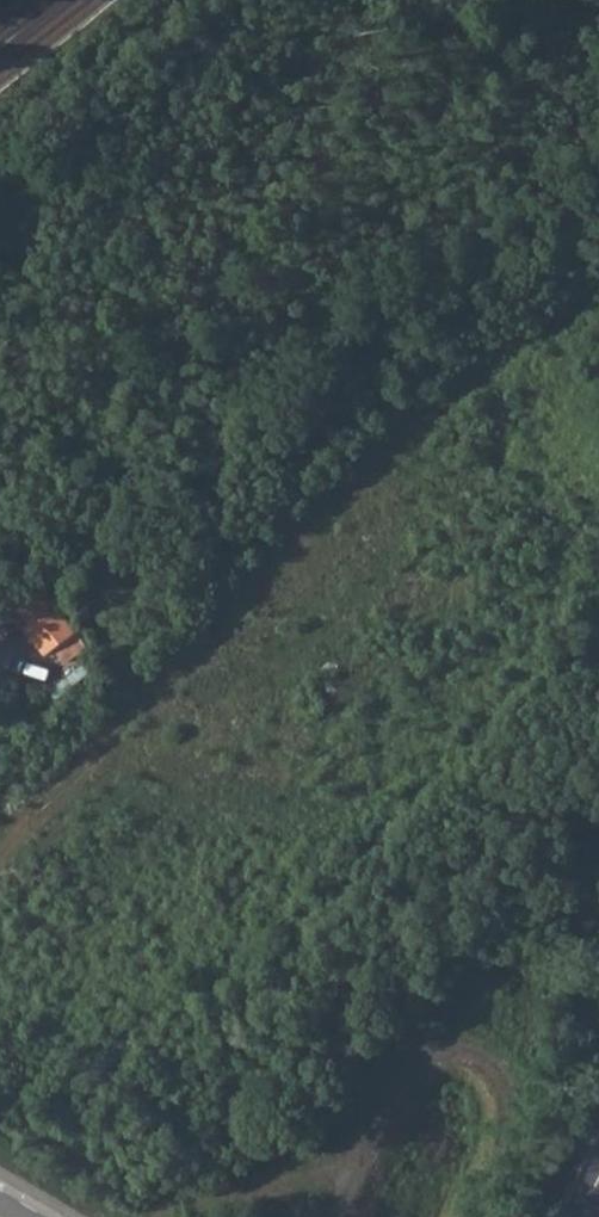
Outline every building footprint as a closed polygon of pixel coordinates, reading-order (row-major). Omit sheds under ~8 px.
[(39,588),(9,608),(49,655),(76,632),(39,588)]
